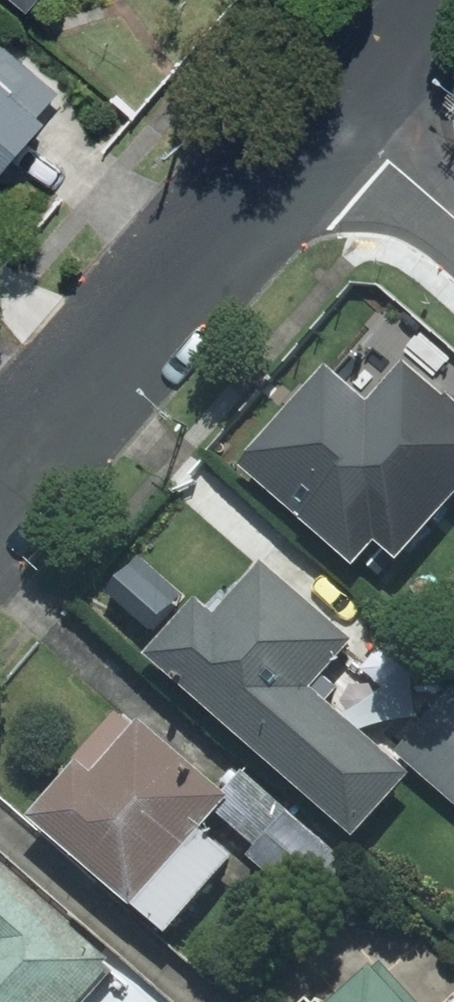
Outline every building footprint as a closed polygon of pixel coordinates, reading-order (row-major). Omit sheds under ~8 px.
[(453,511),(453,401),(403,356),(366,397),(334,369),(309,397),(293,383),(234,449),(354,556),(375,533),(408,562),(453,511)] [(274,560),(232,609),(211,590),(157,652),(373,838),(427,776),(326,689),(369,638),(348,620),(352,614),(309,577),(302,585),(274,560)] [(405,749),(453,794),(453,696),(405,749)] [(177,933),(182,927),(195,938),(221,908),(208,897),(246,852),(218,828),(241,801),(149,722),(142,730),(126,716),(40,816),(177,933)] [(366,862),(300,805),(254,857),(321,915),(366,862)] [(8,857),(0,867),(0,1001),(173,1001),(8,857)] [(392,960),(346,1001),(430,1001),(392,960)]
